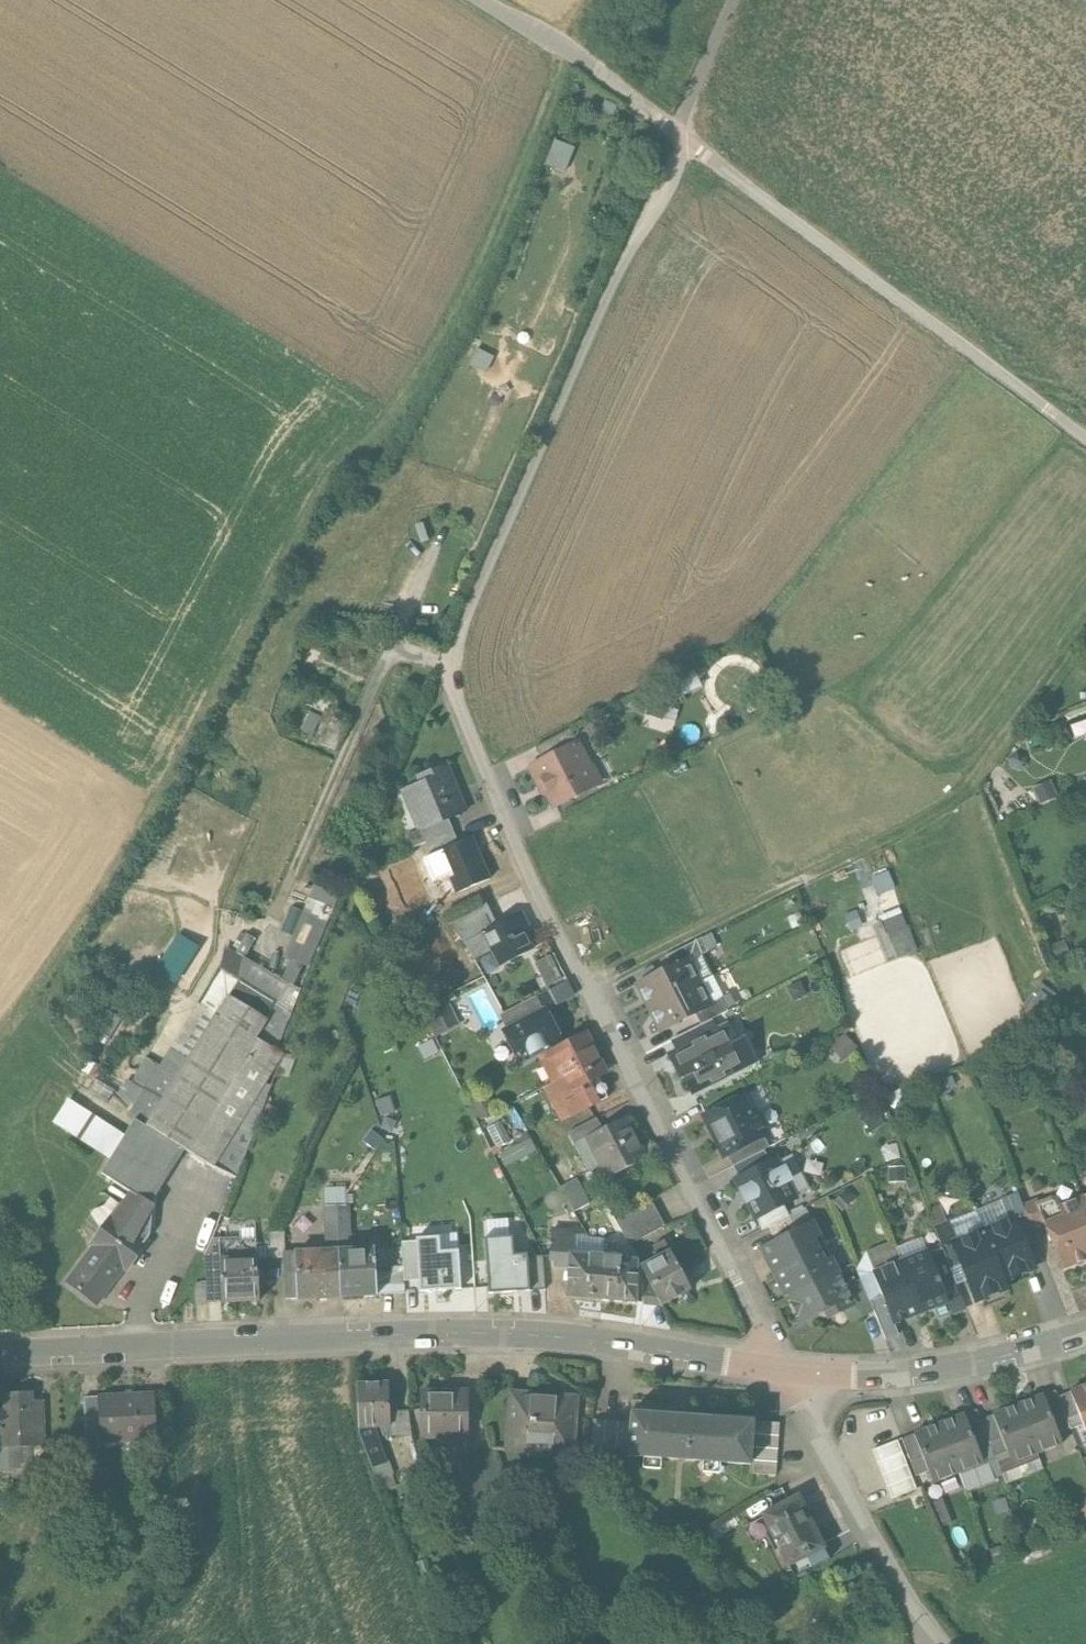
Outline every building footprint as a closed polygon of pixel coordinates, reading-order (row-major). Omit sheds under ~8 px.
[(333,713),(319,742),(336,750),(349,720),(333,713)] [(320,720),(312,715),(305,729),(313,733),(320,720)] [(571,729),(535,746),(542,760),(578,742),(571,729)] [(542,760),(536,763),(533,772),(539,782),(545,784),(555,805),(594,785),(587,772),(589,766),(578,742),(542,760)] [(447,822),(466,814),(446,765),(418,776),(422,785),(404,791),(420,832),(447,822)] [(349,803),(345,811),(351,814),(354,806),(349,803)] [(420,832),(406,838),(411,850),(427,844),(451,833),(447,822),(420,832)] [(451,833),(427,844),(433,859),(443,854),(443,853),(457,847),(451,833)] [(342,841),(336,839),(334,846),(340,848),(342,841)] [(457,847),(443,853),(443,854),(453,875),(450,876),(458,894),(488,881),(471,841),(457,847)] [(873,876),(880,895),(896,889),(889,870),(873,876)] [(330,879),(324,876),(320,885),(327,887),(330,879)] [(842,951),(851,974),(918,949),(902,910),(859,926),(865,942),(842,951)] [(306,914),(287,959),(291,960),(280,984),(289,989),(290,989),(320,919),(306,914)] [(521,916),(484,934),(492,950),(498,947),(506,963),(531,950),(520,928),(525,925),(521,916)] [(246,935),(234,958),(243,963),(255,939),(246,935)] [(701,940),(666,957),(672,969),(688,961),(689,962),(708,953),(701,940)] [(280,984),(243,963),(234,958),(233,958),(225,972),(239,981),(218,1016),(260,1042),(275,1052),(299,992),(290,989),(289,989),(280,984)] [(672,969),(639,986),(650,1008),(700,984),(689,962),(688,961),(672,969)] [(206,1008),(135,1121),(146,1129),(147,1127),(217,1015),(218,1016),(239,981),(225,972),(204,1007),(206,1008)] [(700,984),(650,1008),(662,1031),(695,1014),(711,1006),(710,1005),(700,984)] [(548,991),(506,1013),(513,1028),(514,1028),(551,1009),(551,1010),(556,1007),(548,991)] [(722,999),(710,1005),(711,1006),(695,1014),(701,1026),(709,1022),(729,1012),(722,999)] [(551,1009),(514,1028),(513,1028),(507,1031),(519,1055),(517,1056),(519,1059),(521,1059),(522,1060),(560,1041),(553,1027),(559,1024),(551,1010),(551,1009)] [(217,1015),(147,1127),(180,1147),(190,1154),(259,1042),(260,1042),(218,1016),(217,1015)] [(701,1026),(673,1040),(680,1053),(715,1035),(709,1022),(701,1026)] [(715,1035),(680,1053),(688,1068),(682,1071),(693,1093),(742,1069),(734,1054),(738,1051),(727,1029),(715,1035)] [(585,1034),(551,1052),(564,1077),(571,1091),(582,1085),(605,1074),(585,1034)] [(259,1042),(190,1154),(213,1168),(238,1128),(282,1056),(275,1052),(260,1042),(259,1042)] [(564,1077),(543,1088),(562,1122),(607,1099),(601,1086),(586,1093),(582,1085),(571,1091),(564,1077)] [(736,1099),(730,1102),(728,1106),(705,1118),(705,1120),(707,1119),(718,1139),(716,1140),(724,1157),(727,1156),(764,1137),(768,1136),(755,1111),(750,1113),(743,1099),(740,1101),(736,1099)] [(595,1120),(569,1134),(575,1145),(586,1140),(601,1132),(595,1120)] [(146,1129),(135,1121),(102,1175),(132,1194),(145,1203),(146,1202),(180,1147),(147,1127),(146,1129)] [(639,1157),(621,1121),(601,1132),(586,1140),(603,1173),(606,1179),(630,1166),(628,1163),(639,1157)] [(238,1128),(213,1168),(236,1179),(254,1135),(238,1128)] [(107,1129),(93,1149),(105,1157),(118,1137),(107,1129)] [(764,1137),(727,1156),(733,1168),(765,1152),(770,1149),(764,1137)] [(586,1140),(575,1145),(592,1179),(603,1173),(586,1140)] [(765,1152),(733,1168),(739,1180),(771,1164),(765,1152)] [(739,1180),(736,1181),(756,1220),(795,1201),(794,1198),(810,1190),(793,1156),(777,1164),(776,1161),(739,1180)] [(575,1184),(560,1192),(573,1217),(588,1209),(575,1184)] [(132,1194),(93,1246),(95,1247),(68,1283),(97,1304),(123,1269),(125,1270),(145,1243),(143,1242),(148,1236),(151,1205),(146,1202),(145,1203),(132,1194)] [(1023,1207),(1019,1197),(1005,1203),(1013,1221),(1014,1220),(1020,1235),(1032,1230),(1023,1207)] [(1056,1201),(1051,1199),(1038,1205),(1042,1214),(1040,1215),(1045,1225),(1063,1270),(1085,1261),(1085,1211),(1081,1199),(1059,1208),(1056,1201)] [(1037,1201),(1023,1207),(1032,1230),(1045,1225),(1040,1215),(1042,1214),(1038,1205),(1037,1201)] [(652,1203),(616,1222),(629,1247),(665,1227),(652,1203)] [(374,1249),(349,1250),(346,1205),(336,1206),(339,1251),(342,1297),(376,1295),(375,1274),(374,1249)] [(331,1251),(283,1254),(285,1300),(342,1297),(336,1206),(324,1206),(326,1241),(331,1251)] [(805,1211),(789,1219),(796,1233),(812,1225),(805,1211)] [(1013,1221),(984,1232),(1004,1281),(1034,1269),(1020,1235),(1014,1220),(1013,1221)] [(796,1233),(765,1249),(766,1251),(765,1255),(766,1259),(770,1260),(784,1286),(782,1290),(784,1294),(788,1295),(789,1297),(836,1273),(837,1273),(830,1260),(824,1262),(814,1241),(819,1238),(812,1225),(796,1233)] [(949,1226),(935,1231),(950,1268),(962,1263),(954,1244),(956,1243),(949,1226)] [(571,1268),(572,1256),(574,1233),(548,1231),(545,1266),(571,1268)] [(956,1243),(954,1244),(962,1263),(977,1302),(1007,1290),(1004,1281),(984,1232),(956,1243)] [(514,1238),(486,1240),(489,1296),(530,1293),(530,1289),(528,1259),(528,1256),(515,1257),(514,1238)] [(440,1239),(417,1240),(417,1243),(419,1282),(420,1294),(461,1291),(459,1252),(441,1253),(440,1239)] [(404,1283),(419,1282),(417,1243),(402,1244),(404,1283)] [(929,1253),(901,1264),(921,1313),(948,1302),(942,1287),(929,1253)] [(669,1255),(642,1270),(654,1292),(662,1307),(689,1292),(669,1255)] [(572,1256),(571,1268),(569,1293),(568,1298),(601,1301),(605,1259),(572,1256)] [(221,1257),(204,1258),(206,1305),(222,1304),(220,1263),(221,1263),(221,1257)] [(544,1258),(528,1259),(530,1289),(546,1288),(544,1258)] [(638,1263),(605,1259),(601,1301),(636,1304),(638,1263)] [(221,1263),(220,1263),(222,1304),(259,1303),(257,1261),(221,1263)] [(901,1264),(874,1275),(884,1300),(894,1324),(921,1313),(901,1264)] [(391,1268),(391,1273),(375,1274),(376,1295),(405,1294),(403,1267),(391,1268)] [(836,1273),(789,1297),(802,1323),(826,1311),(829,1317),(853,1306),(836,1273)] [(966,1309),(955,1281),(942,1287),(948,1302),(952,1314),(966,1309)] [(654,1292),(644,1291),(642,1305),(662,1307),(654,1292)] [(894,1324),(884,1300),(871,1305),(886,1341),(898,1336),(894,1324)] [(388,1383),(358,1384),(360,1427),(371,1426),(380,1426),(383,1436),(391,1436),(390,1412),(397,1412),(397,1399),(389,1399),(388,1383)] [(1070,1393),(1083,1427),(1085,1434),(1085,1387),(1070,1393)] [(466,1392),(422,1393),(423,1438),(467,1437),(466,1392)] [(1056,1392),(1044,1397),(1058,1434),(1071,1429),(1059,1398),(1056,1392)] [(562,1398),(511,1393),(507,1451),(526,1452),(527,1445),(552,1447),(552,1454),(573,1456),(577,1405),(562,1404),(562,1398)] [(1070,1393),(1059,1398),(1071,1429),(1072,1431),(1083,1427),(1070,1393)] [(0,1395),(0,1472),(12,1471),(12,1467),(18,1466),(17,1451),(44,1451),(42,1403),(32,1403),(32,1394),(0,1395)] [(155,1395),(99,1398),(101,1443),(105,1443),(104,1436),(152,1433),(153,1441),(157,1441),(155,1395)] [(1058,1434),(1044,1397),(1018,1406),(1037,1455),(1063,1446),(1058,1434)] [(99,1398),(84,1399),(86,1445),(101,1445),(101,1443),(99,1398)] [(1018,1406),(993,1416),(1008,1453),(1012,1465),(1037,1455),(1018,1406)] [(397,1412),(390,1412),(391,1436),(413,1435),(409,1423),(408,1411),(397,1412)] [(977,1411),(965,1416),(980,1453),(992,1448),(981,1421),(977,1411)] [(754,1422),(632,1413),(631,1423),(629,1449),(629,1457),(751,1466),(754,1422)] [(965,1416),(940,1425),(959,1474),(984,1464),(980,1453),(965,1416)] [(1008,1453),(993,1416),(981,1421),(992,1448),(996,1458),(1008,1453)] [(631,1423),(593,1421),(591,1447),(629,1449),(631,1423)] [(780,1424),(754,1422),(751,1466),(750,1474),(776,1476),(780,1424)] [(940,1425),(914,1435),(929,1472),(933,1484),(959,1474),(940,1425)] [(371,1426),(360,1427),(360,1434),(377,1479),(392,1473),(388,1461),(384,1462),(371,1426)] [(929,1472),(914,1435),(902,1440),(917,1477),(929,1472)] [(873,1450),(878,1462),(902,1453),(898,1441),(873,1450)] [(878,1462),(882,1474),(907,1465),(902,1453),(878,1462)] [(882,1474),(887,1486),(912,1477),(907,1465),(882,1474)] [(887,1486),(892,1498),(916,1489),(912,1477),(887,1486)] [(73,1486),(55,1486),(55,1497),(73,1497),(73,1486)] [(798,1501),(764,1517),(788,1565),(821,1549),(798,1501)]
